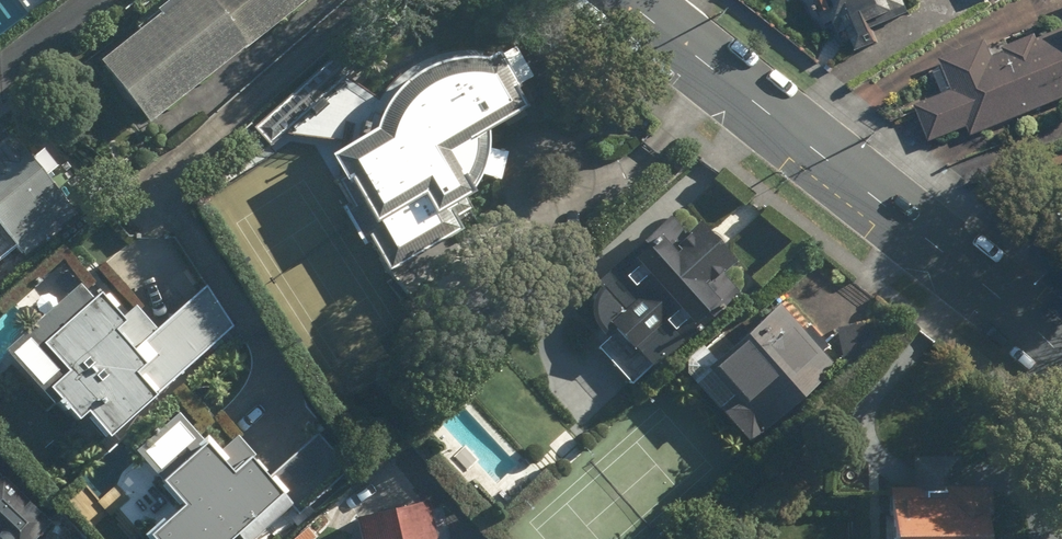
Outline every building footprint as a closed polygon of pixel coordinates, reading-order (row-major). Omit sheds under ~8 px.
[(113,56),(159,115),(307,0),(185,0),(113,56)] [(902,0),(818,0),(831,35),(844,30),(854,58),(870,53),(862,29),(907,14),(902,0)] [(937,59),(953,98),(918,112),(931,145),(965,131),(969,140),(1061,102),(1061,9),(937,59)] [(411,133),(348,171),(408,272),(478,232),(469,217),(499,200),(468,151),(546,105),(529,75),(506,62),(502,62),(499,62),(495,63),(491,63),(488,64),(484,65),(480,66),(477,67),(473,69),(470,70),(467,71),(463,73),(460,75),(457,77),(454,79),(451,81),(447,83),(445,85),(442,88),(439,90),(436,93),(434,95),(431,98),(429,101),(426,104),(424,107),(422,110),(420,113),(418,116),(417,120),(415,123),(413,126),(412,130),(411,133)] [(691,231),(659,259),(672,274),(615,324),(621,329),(639,349),(690,304),(702,318),(748,289),(735,273),(748,257),(710,216),(691,231)] [(691,231),(679,217),(604,282),(601,316),(610,329),(615,324),(672,274),(659,259),(691,231)] [(16,251),(0,231),(0,264),(16,251)] [(126,430),(241,320),(209,286),(166,327),(144,303),(136,310),(113,285),(104,293),(90,278),(19,346),(68,397),(73,393),(96,417),(106,408),(126,430)] [(846,364),(787,300),(724,357),(784,422),(846,364)] [(702,318),(690,304),(639,349),(657,369),(708,324),(702,318)] [(639,349),(621,329),(602,347),(638,383),(657,369),(639,349)] [(257,538),(258,538),(298,504),(306,513),(355,470),(322,433),(278,472),(245,434),(229,448),(219,437),(213,442),(191,417),(154,449),(197,498),(163,529),(172,538),(239,538),(249,530),(257,538)] [(1001,488),(966,488),(966,455),(921,454),(920,487),(894,487),(894,538),(1000,538),(1001,488)] [(0,466),(0,502),(17,519),(1,536),(4,538),(20,538),(47,510),(14,474),(6,478),(0,466)] [(375,538),(451,538),(444,500),(370,513),(375,538)]
